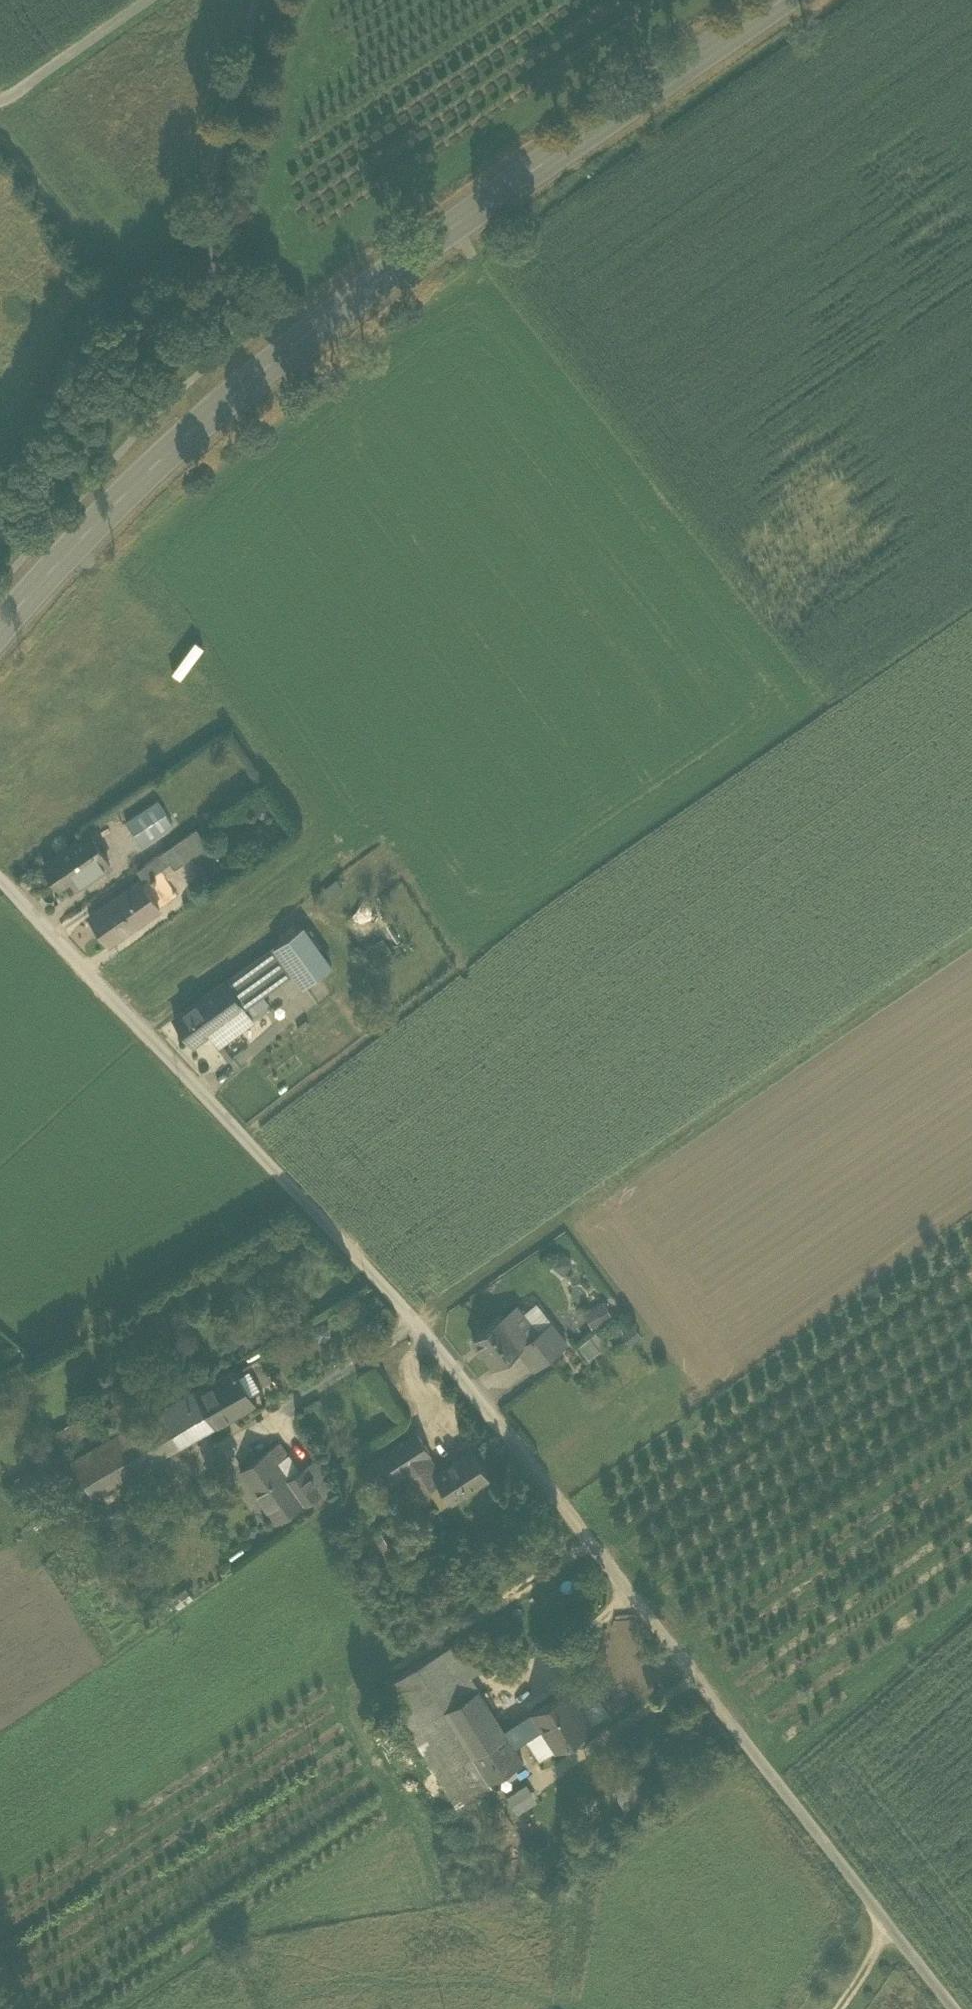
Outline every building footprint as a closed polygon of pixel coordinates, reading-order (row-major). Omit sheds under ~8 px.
[(122,818),(140,843),(168,824),(151,798),(122,818)] [(137,869),(147,883),(172,865),(176,871),(210,847),(196,828),(172,844),(137,869)] [(61,887),(77,876),(89,868),(87,866),(104,855),(91,836),(73,847),(72,845),(45,863),(61,887)] [(110,863),(104,855),(87,866),(89,868),(77,876),(83,885),(96,877),(94,874),(110,863)] [(89,916),(108,944),(159,910),(140,882),(89,916)] [(303,924),(275,945),(293,970),(304,985),(332,964),(303,924)] [(262,992),(293,970),(275,945),(274,944),(243,967),(262,992)] [(253,999),(262,992),(243,967),(225,980),(247,1011),(253,1007),(248,1001),(252,998),(253,999)] [(211,1030),(220,1043),(253,1019),(247,1011),(225,980),(175,1017),(193,1042),(211,1030)] [(573,1260),(560,1252),(552,1264),(564,1273),(573,1260)] [(614,1317),(604,1298),(583,1309),(593,1328),(614,1317)] [(522,1309),(538,1330),(550,1321),(534,1300),(522,1309)] [(521,1308),(506,1319),(523,1342),(538,1330),(522,1309),(521,1308)] [(524,1343),(523,1342),(506,1319),(502,1315),(473,1337),(495,1365),(519,1347),(524,1343)] [(567,1342),(550,1321),(538,1330),(523,1342),(524,1343),(519,1347),(535,1367),(567,1342)] [(641,1334),(633,1323),(621,1333),(629,1344),(641,1334)] [(598,1328),(590,1334),(601,1347),(608,1342),(598,1328)] [(601,1347),(590,1334),(577,1344),(588,1358),(601,1347)] [(250,1368),(239,1375),(250,1395),(261,1389),(250,1368)] [(187,1398),(205,1430),(254,1402),(250,1395),(239,1375),(236,1370),(187,1398)] [(107,1387),(123,1415),(142,1404),(127,1376),(107,1387)] [(173,1405),(190,1438),(191,1438),(205,1430),(187,1398),(173,1405)] [(138,1422),(72,1459),(91,1492),(92,1494),(190,1438),(173,1405),(139,1424),(138,1422)] [(370,1462),(384,1484),(410,1468),(424,1459),(434,1453),(420,1431),(370,1462)] [(278,1441),(265,1450),(274,1462),(287,1453),(278,1441)] [(444,1470),(436,1475),(441,1481),(453,1498),(487,1472),(471,1449),(444,1470)] [(281,1472),(274,1462),(265,1450),(240,1468),(257,1492),(281,1472)] [(281,1472),(286,1479),(299,1470),(287,1453),(274,1462),(281,1472)] [(444,1470),(434,1453),(424,1459),(436,1475),(444,1470)] [(319,1456),(303,1467),(319,1490),(336,1479),(319,1456)] [(82,1498),(91,1492),(72,1459),(63,1465),(82,1498)] [(429,1488),(441,1481),(436,1475),(424,1459),(410,1468),(425,1491),(429,1488)] [(286,1479),(302,1502),(319,1490),(303,1467),(299,1470),(286,1479)] [(257,1492),(277,1520),(302,1502),(286,1479),(281,1472),(257,1492)] [(453,1498),(441,1481),(429,1488),(441,1506),(453,1498)] [(417,1536),(405,1515),(384,1527),(396,1548),(417,1536)] [(488,1782),(472,1756),(443,1712),(416,1670),(385,1690),(462,1809),(496,1787),(492,1780),(488,1782)] [(504,1732),(477,1690),(443,1712),(472,1756),(506,1734),(504,1732)] [(558,1746),(559,1747),(590,1726),(566,1691),(533,1712),(533,1713),(543,1727),(549,1737),(552,1736),(558,1746)] [(514,1746),(526,1738),(543,1727),(533,1713),(504,1732),(506,1734),(514,1746)] [(549,1737),(543,1727),(526,1738),(539,1758),(558,1746),(552,1736),(549,1737)] [(472,1756),(488,1782),(492,1780),(523,1760),(514,1746),(506,1734),(472,1756)] [(525,1780),(504,1794),(516,1812),(537,1798),(525,1780)] [(636,1803),(622,1783),(611,1790),(625,1810),(636,1803)]
